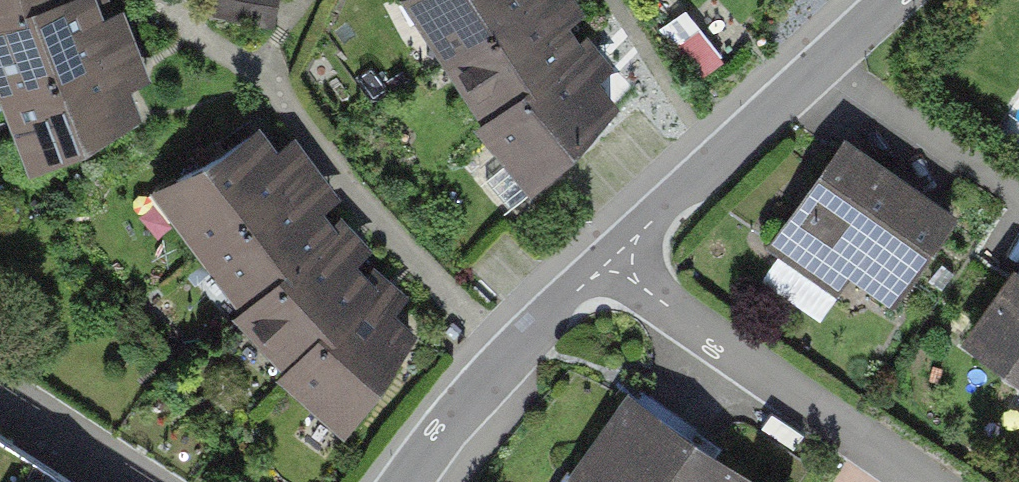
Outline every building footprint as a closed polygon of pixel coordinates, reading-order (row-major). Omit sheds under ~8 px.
[(94,0),(90,0),(0,31),(0,104),(2,107),(119,63),(94,0)] [(90,0),(0,0),(0,31),(90,0)] [(204,17),(275,27),(279,0),(206,0),(204,17)] [(405,15),(443,68),(538,0),(427,0),(405,15)] [(555,0),(538,0),(443,68),(481,121),(587,45),(555,0)] [(625,98),(587,45),(481,121),(520,173),(625,98)] [(143,126),(119,63),(2,107),(25,171),(143,126)] [(309,188),(270,138),(159,224),(198,273),(309,188)] [(951,205),(848,139),(777,248),(881,315),(951,205)] [(347,238),(309,188),(198,273),(237,323),(347,238)] [(386,288),(347,238),(237,323),(276,373),(386,288)] [(1004,259),(948,337),(1018,387),(1018,269),(1004,259)] [(425,337),(386,288),(276,373),(314,423),(425,337)] [(631,389),(567,474),(579,481),(757,481),(631,389)]
